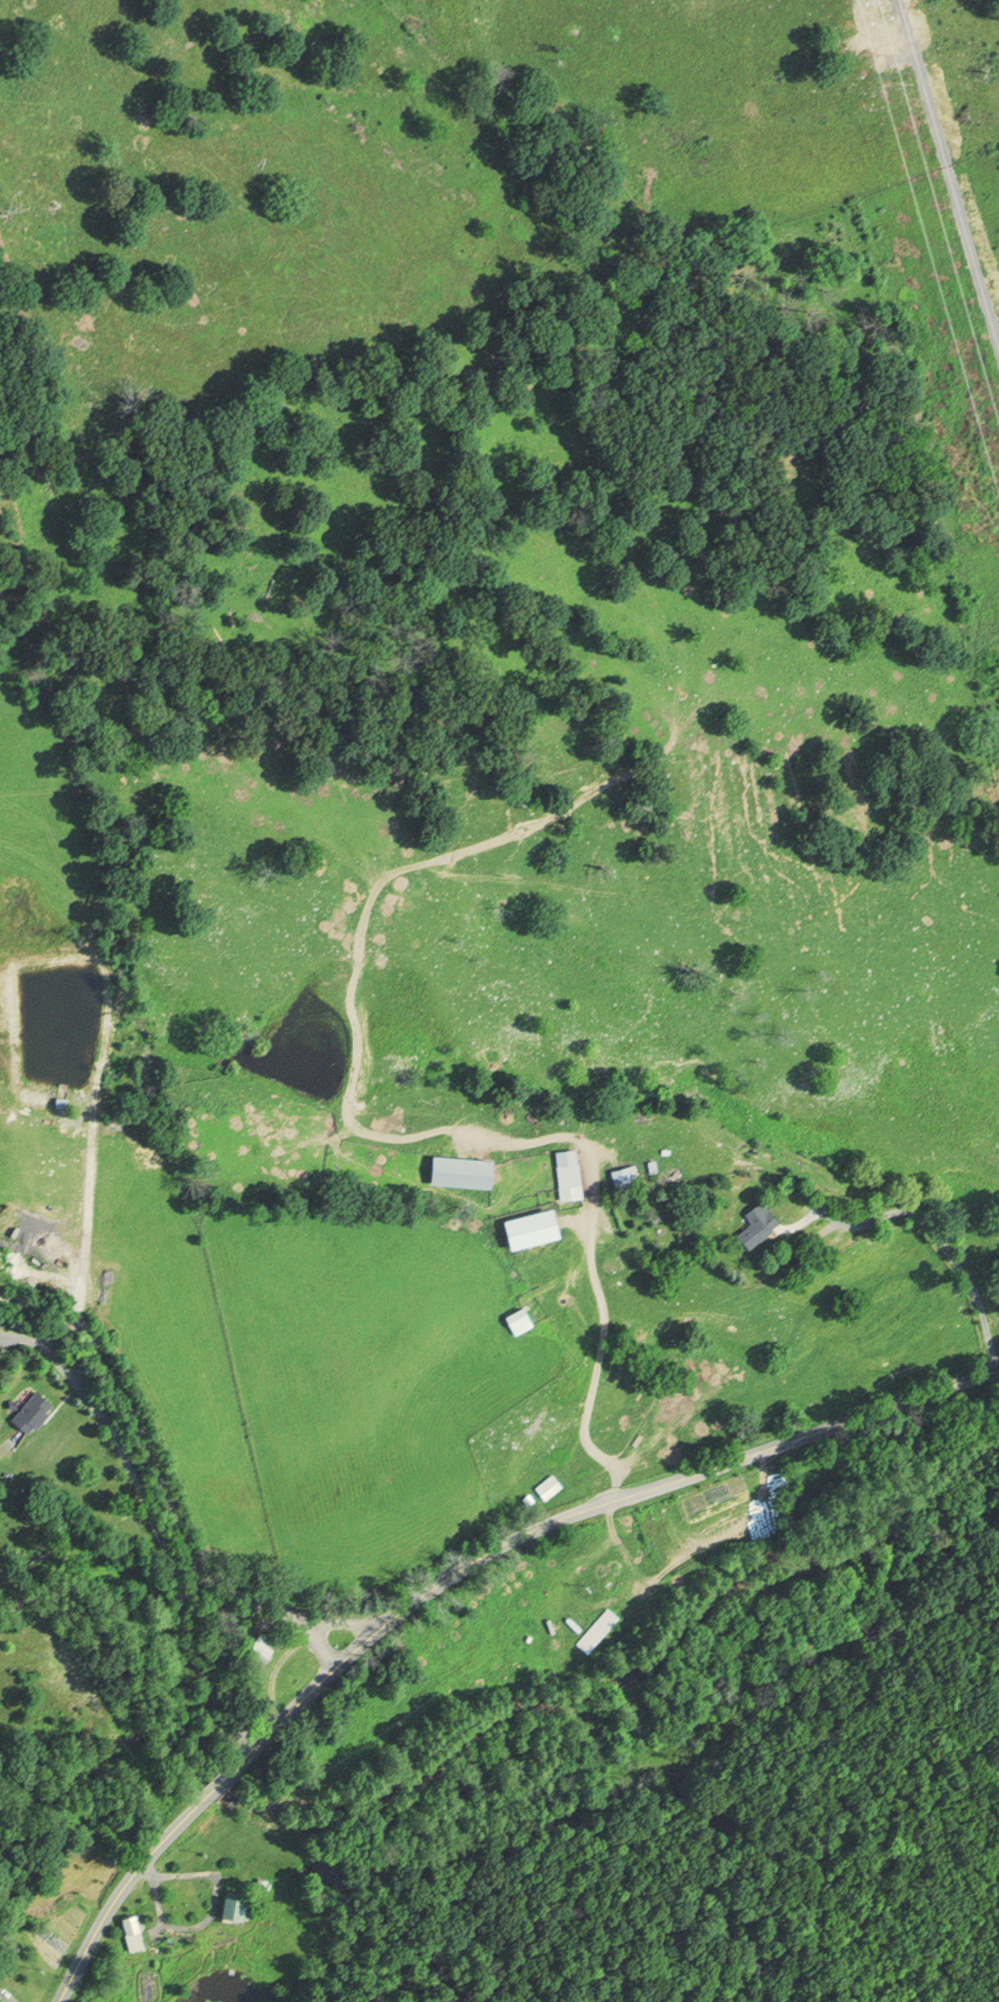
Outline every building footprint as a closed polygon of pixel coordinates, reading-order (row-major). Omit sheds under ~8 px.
[(577,1198),(573,1148),(551,1150),(555,1200),(577,1198)] [(484,1187),(485,1158),(425,1155),(424,1184),(484,1187)] [(608,1183),(632,1183),(632,1167),(608,1167),(608,1183)] [(748,1222),(733,1235),(745,1249),(775,1224),(756,1201),(741,1213),(748,1222)] [(527,1326),(519,1308),(501,1316),(509,1334),(527,1326)] [(50,1404),(32,1390),(7,1420),(25,1435),(50,1404)] [(561,1488),(550,1475),(533,1488),(544,1502),(561,1488)] [(618,1619),(606,1608),(574,1642),(585,1653),(618,1619)] [(262,1641),(265,1638),(256,1631),(241,1650),(259,1664),(271,1649),(262,1641)] [(236,1919),(236,1897),(216,1897),(216,1918),(236,1919)] [(131,1950),(146,1949),(143,1914),(127,1916),(131,1950)]
